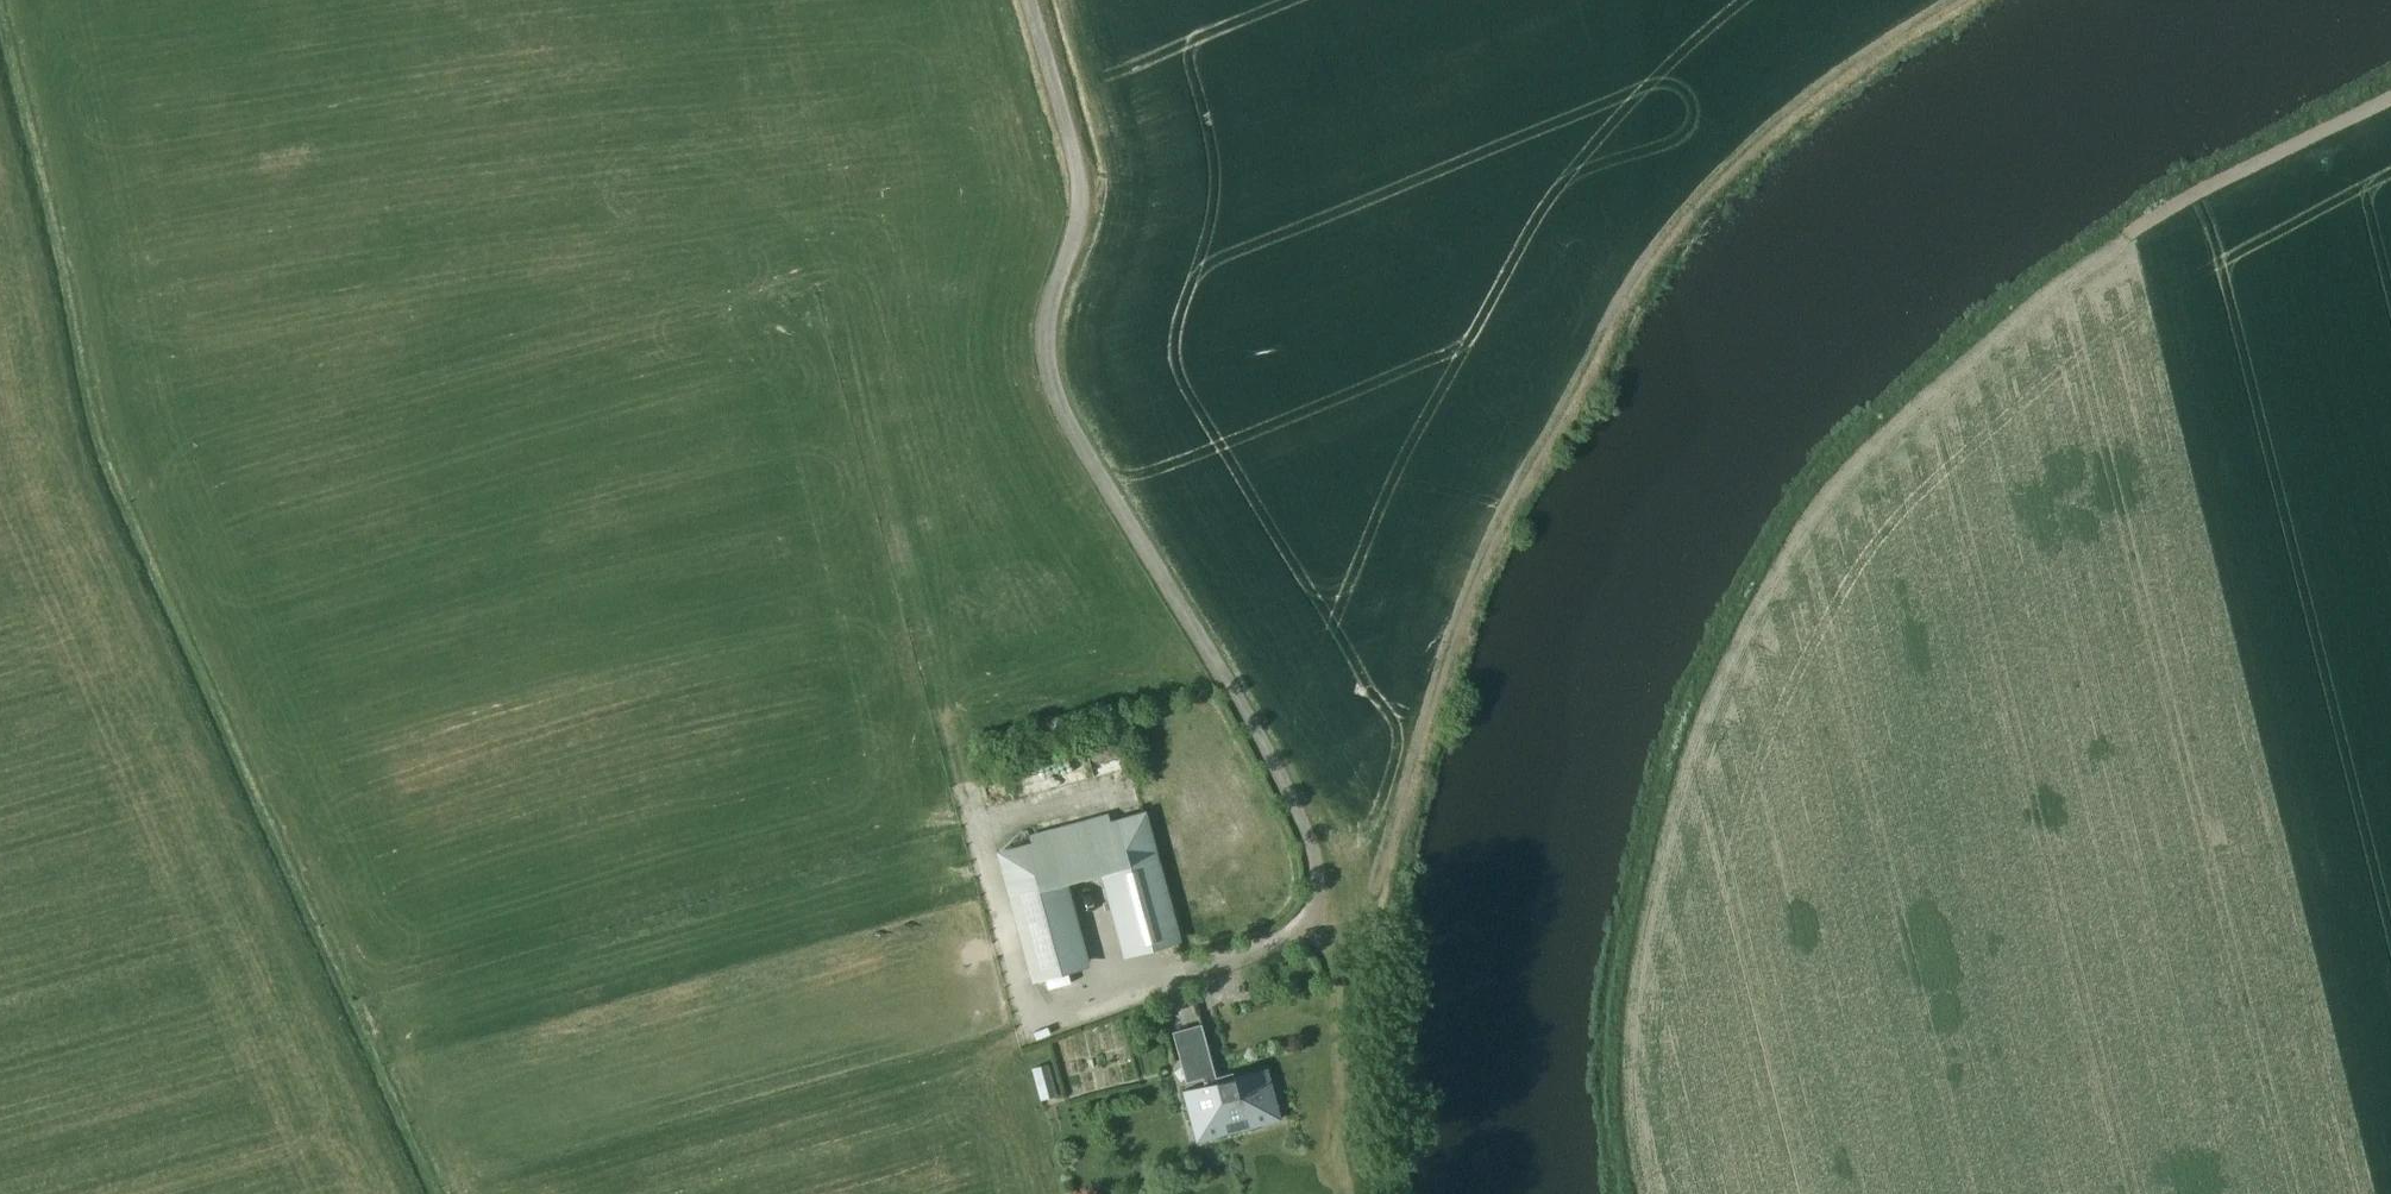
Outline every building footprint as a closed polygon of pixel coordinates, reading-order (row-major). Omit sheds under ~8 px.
[(1125,953),(1178,938),(1144,814),(1000,853),(1034,977),(1073,967),(1051,884),(1103,870),(1125,953)] [(1187,1057),(1193,1078),(1204,1075),(1206,1083),(1183,1089),(1197,1140),(1279,1118),(1266,1067),(1217,1080),(1209,1051),(1187,1057)] [(1040,1099),(1057,1094),(1048,1062),(1031,1066),(1040,1099)]
